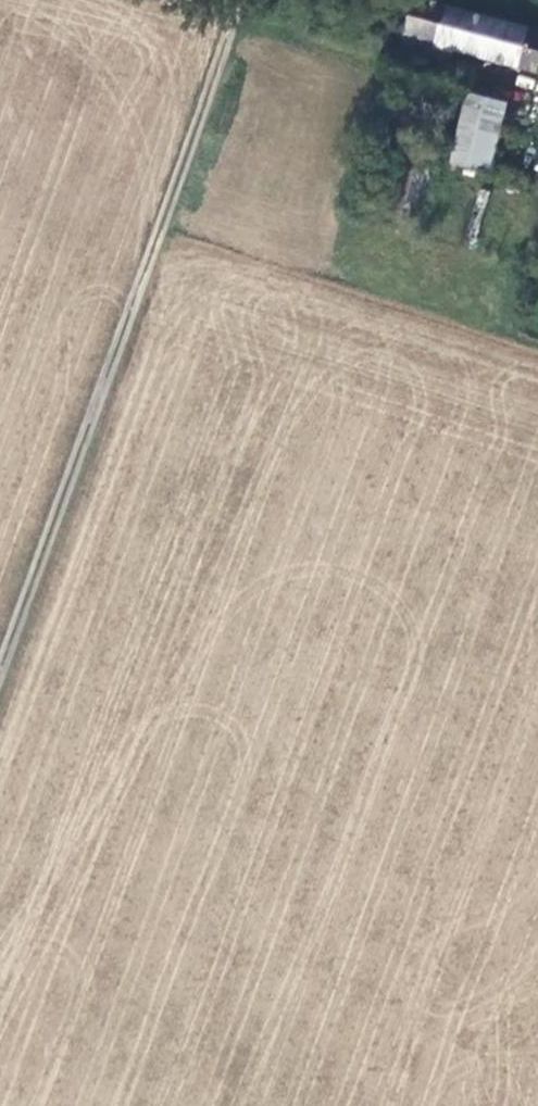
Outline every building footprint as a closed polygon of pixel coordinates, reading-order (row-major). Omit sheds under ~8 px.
[(420,7),(403,62),(450,76),(455,63),(537,86),(537,43),(420,7)] [(512,120),(474,109),(454,173),(490,184),(491,180),(512,120)]
